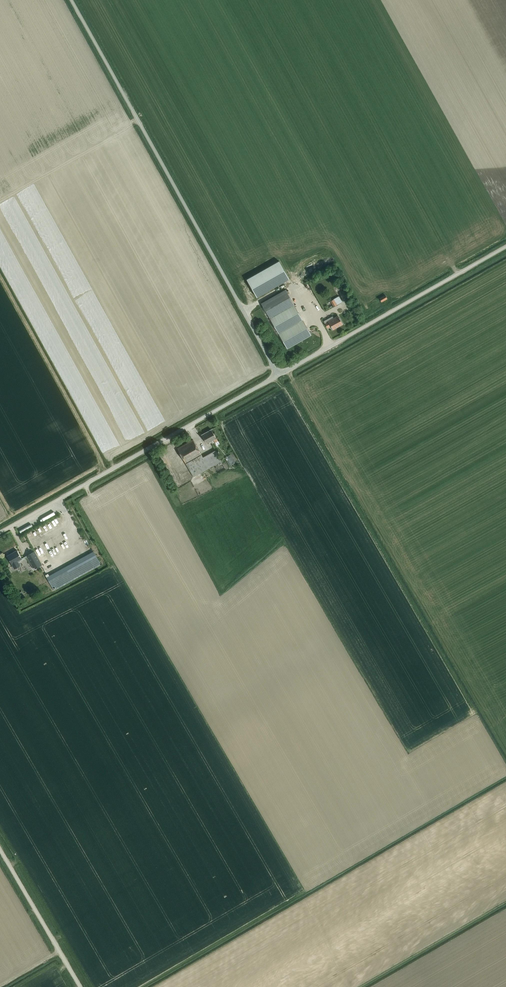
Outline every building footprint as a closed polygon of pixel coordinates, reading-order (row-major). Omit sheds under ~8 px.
[(279,260),(247,278),(257,296),(289,279),(279,260)] [(311,335),(294,305),(285,289),(261,302),(287,348),(311,335)] [(342,301),(339,296),(330,300),(334,306),(342,301)] [(338,315),(328,321),(325,323),(327,327),(331,325),(333,329),(342,324),(343,324),(338,315)] [(218,441),(214,433),(211,429),(202,434),(207,443),(213,439),(215,443),(218,441)] [(203,457),(195,444),(193,439),(177,448),(193,477),(217,463),(219,466),(222,464),(221,461),(215,450),(203,457)] [(230,454),(225,458),(229,466),(235,463),(230,454)] [(58,518),(51,521),(54,526),(60,523),(58,518)] [(58,537),(58,547),(63,547),(63,543),(67,543),(67,538),(65,538),(65,537),(58,537)] [(22,558),(19,554),(17,550),(7,555),(14,568),(20,565),(18,561),(22,558)] [(99,551),(50,573),(55,584),(58,582),(59,584),(105,563),(99,551)] [(32,552),(27,555),(33,565),(39,562),(32,552)] [(46,567),(49,571),(56,567),(54,563),(46,567)]
